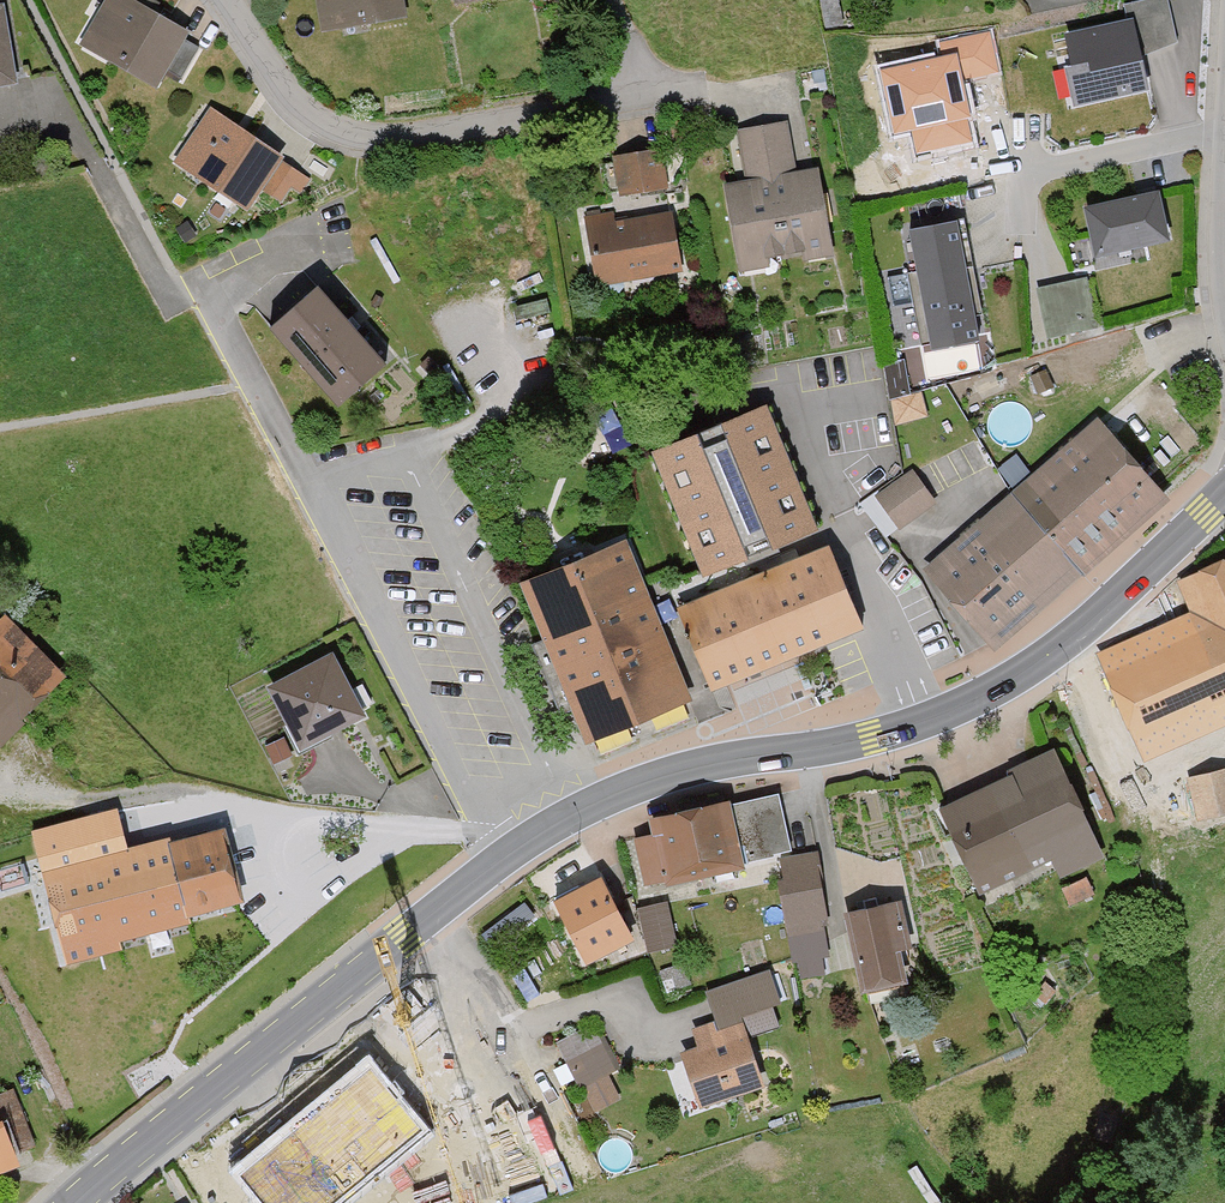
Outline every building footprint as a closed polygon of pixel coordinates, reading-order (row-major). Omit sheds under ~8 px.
[(150,85),(181,30),(126,0),(100,0),(76,43),(150,85)] [(314,34),(400,18),(396,0),(308,0),(314,34)] [(1121,8),(1123,20),(1056,33),(1061,57),(1051,60),(1061,111),(1146,94),(1139,60),(1174,52),(1163,0),(1159,0),(1121,8)] [(11,85),(0,23),(0,87),(11,85)] [(941,55),(878,68),(892,135),(910,131),(915,154),(973,142),(968,117),(971,117),(963,79),(999,71),(991,31),(938,42),(941,55)] [(821,66),(792,73),(798,101),(828,94),(821,66)] [(276,156),(203,110),(170,161),(244,208),(276,156)] [(790,174),(779,123),(729,133),(739,182),(717,186),(734,275),(766,269),(765,260),(799,253),(802,264),(830,259),(812,169),(790,174)] [(646,190),(637,150),(605,157),(613,197),(646,190)] [(294,174),(276,164),(260,192),(278,202),(294,174)] [(1166,242),(1155,195),(1081,211),(1091,258),(1166,242)] [(678,272),(666,213),(613,224),(610,211),(576,218),(591,290),(678,272)] [(968,340),(949,223),(902,230),(921,347),(968,340)] [(259,330),(331,407),(377,365),(305,288),(259,330)] [(1047,369),(1030,376),(1038,394),(1055,387),(1047,369)] [(895,416),(927,415),(926,387),(895,388),(895,416)] [(770,410),(652,457),(702,580),(820,533),(770,410)] [(1155,492),(1093,421),(1011,492),(919,572),(987,650),(1161,498),(1155,492)] [(872,502),(897,535),(933,507),(909,474),(872,502)] [(693,699),(628,541),(519,586),(542,641),(557,677),(572,712),(585,744),(693,699)] [(853,631),(819,550),(674,610),(707,691),(853,631)] [(1176,583),(1191,617),(1104,655),(1149,758),(1224,725),(1224,562),(1176,583)] [(0,621),(0,748),(22,727),(14,719),(56,679),(0,621)] [(557,677),(542,641),(532,646),(562,716),(572,712),(557,677)] [(359,719),(327,655),(262,688),(294,752),(359,719)] [(1098,858),(1046,751),(1002,773),(1004,777),(934,810),(976,896),(1044,864),(1052,881),(1098,858)] [(1224,770),(1182,779),(1191,820),(1224,813),(1224,776),(1224,770)] [(785,857),(773,798),(724,808),(724,803),(642,820),(645,837),(629,840),(638,886),(659,882),(660,889),(739,873),(737,866),(785,857)] [(116,849),(108,815),(27,833),(58,964),(116,951),(115,943),(184,927),(182,917),(235,905),(218,832),(162,845),(160,839),(116,849)] [(826,926),(815,854),(779,859),(782,879),(774,881),(782,932),(826,926)] [(622,939),(593,880),(548,903),(577,961),(622,939)] [(1087,894),(1082,882),(1058,892),(1063,904),(1087,894)] [(916,950),(905,904),(848,918),(865,990),(908,980),(902,953),(916,950)] [(672,948),(663,905),(633,911),(642,954),(672,948)] [(825,929),(788,935),(793,962),(799,961),(801,978),(826,974),(823,957),(829,956),(825,929)] [(705,993),(715,1023),(739,1015),(747,1038),(779,1027),(771,1004),(779,1001),(769,971),(705,993)] [(747,1038),(739,1015),(715,1023),(693,1030),(699,1048),(681,1054),(699,1109),(764,1087),(747,1038)] [(612,1073),(590,1026),(550,1045),(572,1093),(579,1090),(588,1110),(612,1099),(602,1078),(612,1073)] [(369,1065),(239,1175),(263,1202),(340,1202),(425,1131),(369,1065)] [(0,1093),(0,1175),(6,1173),(1,1159),(29,1149),(8,1091),(0,1093)]
